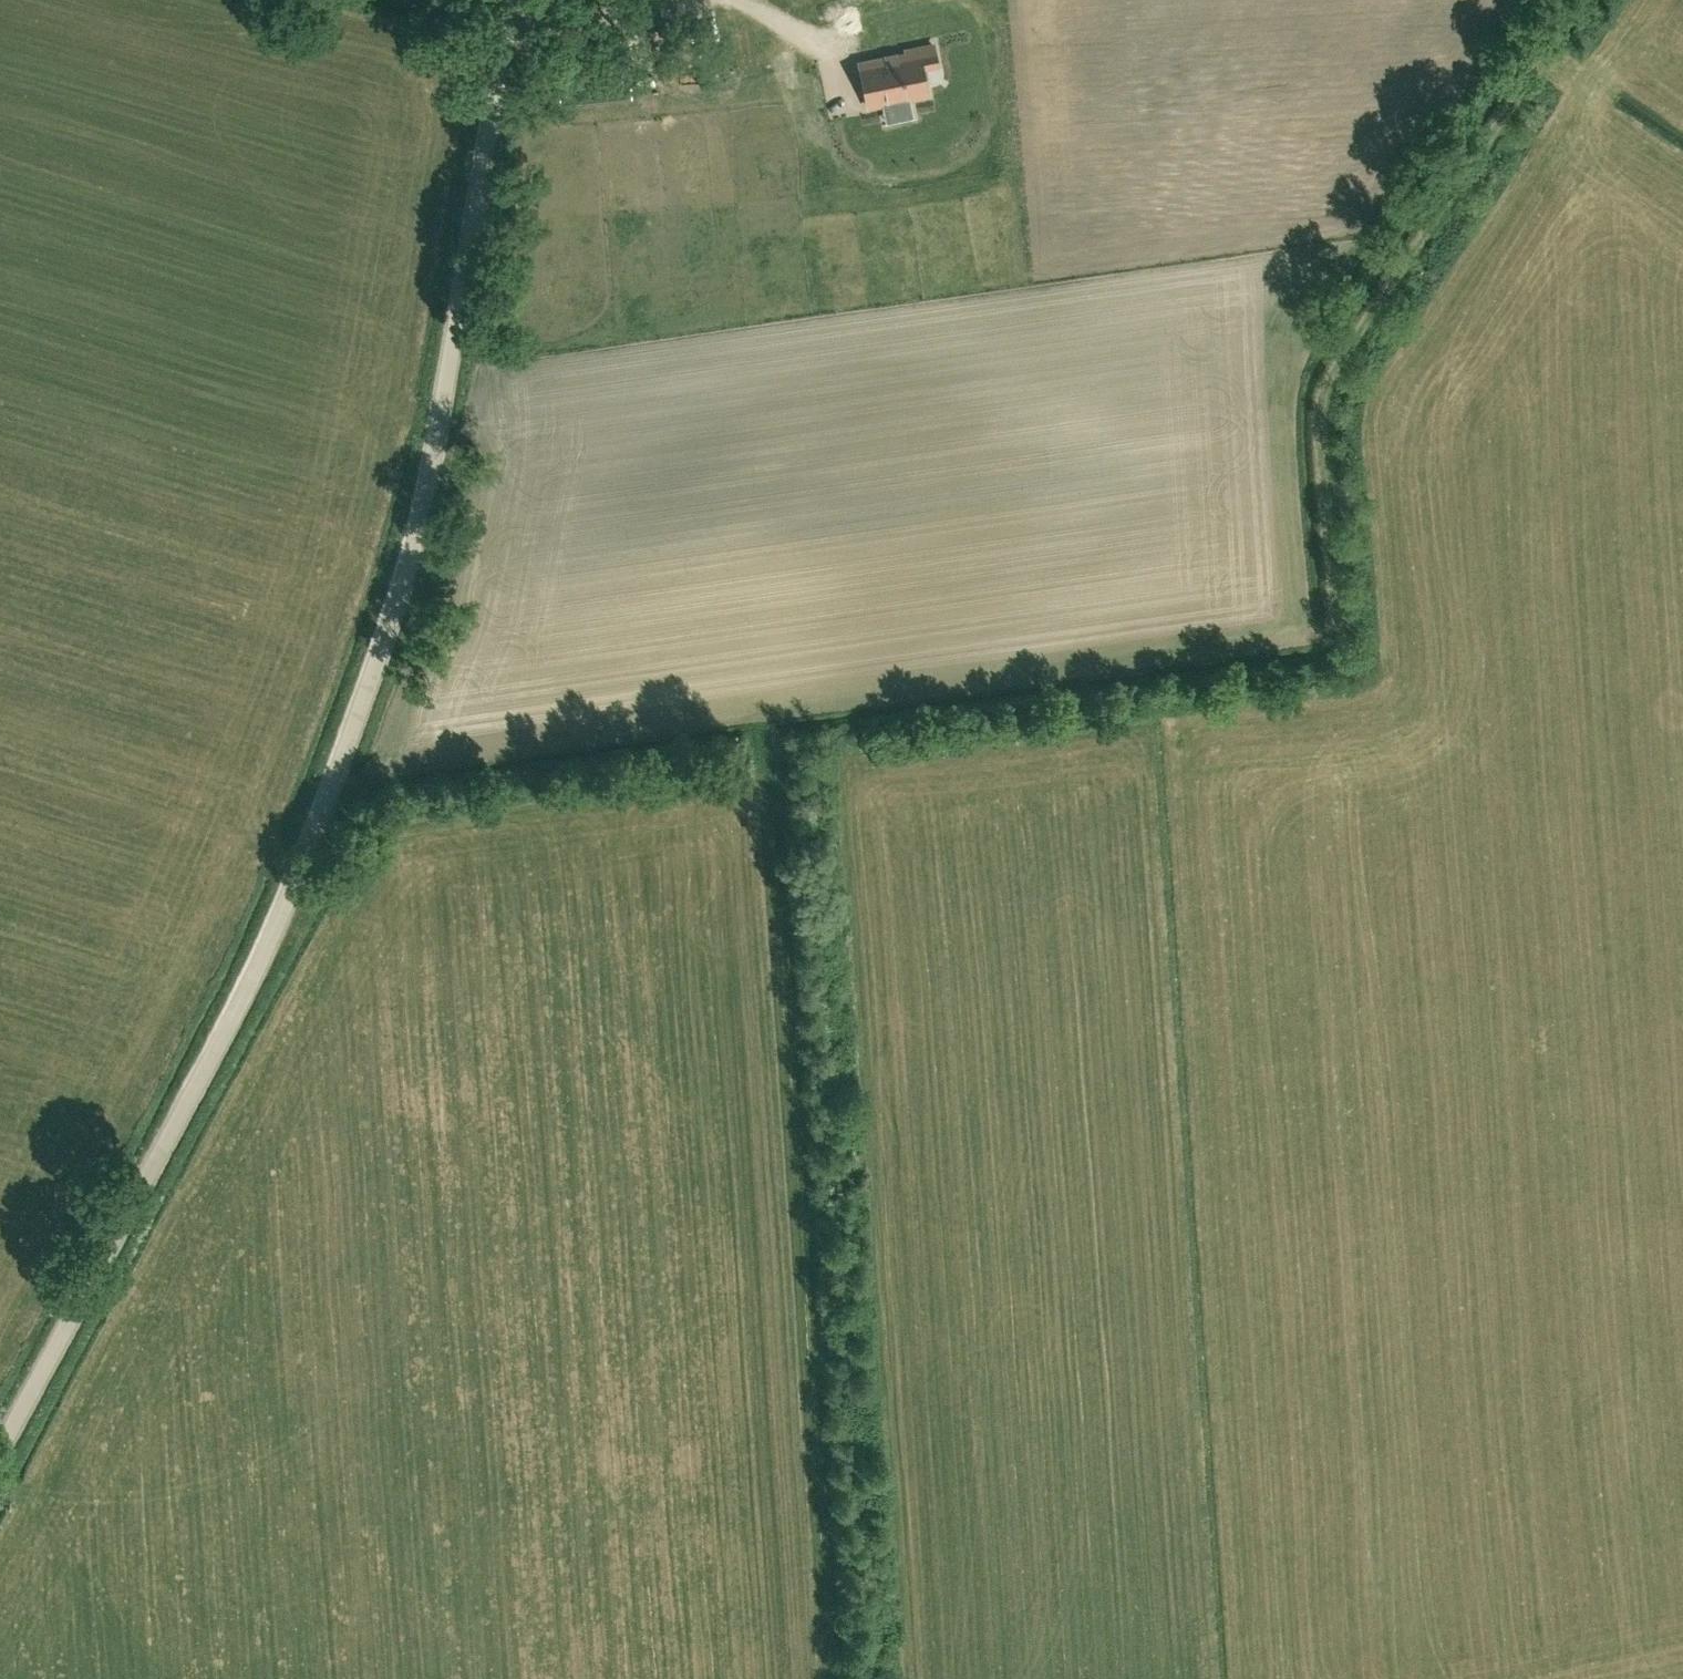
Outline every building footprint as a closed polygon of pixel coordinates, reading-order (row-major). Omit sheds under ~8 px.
[(886,56),(859,62),(863,78),(865,90),(869,106),(883,103),(887,102),(886,97),(903,93),(904,99),(909,98),(927,94),(922,67),(937,64),(933,43),(905,49),(906,52),(895,54),(896,56),(886,58),(886,56)]
